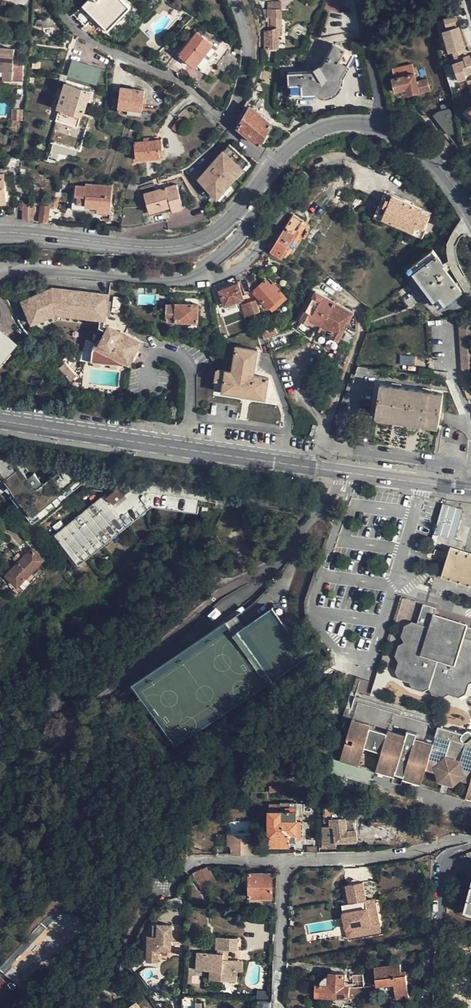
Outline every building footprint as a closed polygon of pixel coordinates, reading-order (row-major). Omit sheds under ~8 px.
[(83,6),(87,10),(96,0),(89,0),(83,6)] [(96,0),(87,10),(95,17),(105,27),(120,12),(123,14),(130,7),(123,0),(96,0)] [(325,8),(339,13),(343,0),(328,0),(325,8)] [(162,1),(154,9),(158,13),(161,10),(162,11),(163,11),(166,11),(168,8),(168,7),(162,1)] [(83,30),(89,34),(93,30),(92,29),(96,25),(92,21),(95,17),(87,10),(83,6),(74,16),(85,27),(83,30)] [(278,50),(278,37),(278,29),(281,29),(281,11),(267,11),(268,31),(264,33),(265,50),(278,50)] [(125,17),(123,14),(120,12),(105,27),(108,30),(115,23),(118,25),(125,17)] [(457,18),(445,21),(447,29),(459,26),(457,18)] [(470,59),(469,56),(464,58),(462,55),(461,50),(464,49),(456,28),(442,33),(449,54),(453,53),(454,57),(452,58),(460,80),(465,79),(464,76),(470,73),(470,59)] [(213,45),(198,33),(180,55),(201,73),(219,50),(213,45)] [(320,66),(318,66),(320,69),(324,67),(335,45),(333,44),(321,66),(320,66)] [(290,96),(302,95),(315,95),(320,97),(323,97),(326,97),(329,95),(334,92),(338,90),(340,86),(341,82),(342,78),(348,66),(354,55),(335,45),(324,67),(320,69),(318,66),(317,67),(315,68),(317,71),(312,73),(289,75),(290,96)] [(23,77),(23,67),(13,66),(14,50),(0,49),(0,80),(17,81),(17,77),(23,77)] [(356,57),(354,55),(348,66),(350,68),(356,57)] [(68,76),(75,78),(79,63),(72,61),(68,76)] [(86,65),(79,63),(75,78),(82,80),(86,65)] [(82,80),(89,83),(93,68),(86,65),(82,80)] [(345,78),(350,68),(348,66),(342,78),(345,78)] [(412,66),(393,70),(395,79),(392,80),(395,93),(406,90),(408,96),(430,91),(427,81),(417,83),(412,66)] [(93,68),(89,83),(96,85),(101,70),(93,68)] [(344,84),(345,78),(342,78),(341,82),(340,86),(338,90),(334,92),(329,95),(326,97),(323,97),(320,97),(315,95),(315,98),(317,99),(322,100),(327,99),(331,98),(335,96),(339,93),(342,89),(344,84)] [(66,84),(64,91),(63,94),(88,101),(91,102),(94,92),(66,84)] [(118,108),(129,109),(129,107),(143,108),(143,103),(144,97),(145,91),(121,88),(119,100),(118,108)] [(63,94),(61,99),(59,108),(60,108),(56,121),(77,128),(81,115),(82,115),(83,111),(85,110),(86,106),(88,101),(63,94)] [(447,107),(433,116),(446,135),(459,126),(447,107)] [(239,128),(261,145),(271,124),(251,108),(250,110),(246,108),(239,119),(243,122),(239,128)] [(185,123),(179,119),(172,128),(179,132),(185,123)] [(148,142),(144,142),(135,143),(137,161),(160,159),(159,152),(162,152),(160,140),(148,142)] [(221,203),(253,166),(249,163),(229,146),(199,180),(221,203)] [(304,172),(299,178),(305,182),(310,176),(304,172)] [(296,177),(285,190),(293,197),(303,185),(296,177)] [(169,188),(168,184),(168,183),(154,187),(156,192),(144,195),(149,214),(171,207),(172,211),(172,212),(183,209),(176,186),(169,188)] [(87,185),(86,188),(76,187),(73,187),(72,211),(110,214),(112,187),(87,185)] [(390,222),(420,235),(429,213),(392,196),(391,197),(384,194),(377,211),(391,218),(390,222)] [(23,221),(33,222),(33,205),(23,205),(23,221)] [(39,222),(48,223),(49,208),(41,207),(40,207),(39,222)] [(150,217),(172,211),(171,207),(149,214),(150,217)] [(313,228),(292,215),(270,251),(281,258),(295,234),(305,239),(313,228)] [(431,252),(411,266),(440,307),(461,292),(431,252)] [(148,261),(143,261),(142,270),(147,271),(147,275),(149,276),(161,277),(162,272),(163,266),(148,265),(148,261)] [(329,275),(316,288),(331,296),(338,282),(329,275)] [(246,285),(252,291),(247,277),(244,278),(247,284),(246,285)] [(247,284),(244,278),(238,280),(243,294),(252,291),(246,285),(247,284)] [(254,291),(257,293),(269,308),(281,297),(277,291),(270,284),(266,280),(254,291)] [(270,284),(277,291),(279,289),(273,282),(270,284)] [(238,283),(216,292),(221,306),(243,297),(238,283)] [(118,313),(108,311),(100,309),(101,294),(52,288),(21,301),(31,324),(56,313),(100,319),(100,327),(106,331),(101,341),(98,339),(92,350),(91,361),(124,366),(125,363),(130,365),(142,342),(125,334),(127,332),(116,332),(118,313)] [(331,333),(330,336),(339,341),(354,313),(315,291),(300,320),(309,325),(310,322),(331,333)] [(100,309),(108,311),(109,295),(101,294),(100,309)] [(256,300),(246,304),(250,314),(259,311),(256,300)] [(175,304),(166,304),(166,320),(174,320),(175,321),(198,322),(198,304),(175,303),(175,304)] [(250,314),(246,304),(241,305),(245,316),(250,314)] [(116,332),(127,332),(129,325),(124,322),(126,314),(118,313),(116,332)] [(309,325),(330,336),(331,333),(310,322),(309,325)] [(276,333),(273,328),(263,333),(266,339),(276,333)] [(5,349),(9,352),(15,344),(0,331),(0,355),(5,349)] [(265,399),(269,377),(254,374),(258,349),(236,346),(232,371),(217,369),(214,390),(265,399)] [(9,352),(5,349),(0,355),(0,362),(9,352)] [(439,425),(441,412),(443,394),(381,384),(376,415),(439,425)] [(72,469),(65,468),(37,490),(36,488),(41,484),(33,474),(28,479),(12,458),(0,456),(0,475),(4,480),(3,481),(5,485),(2,488),(31,525),(72,492),(69,488),(72,469)] [(69,488),(72,492),(84,483),(72,469),(69,488)] [(217,493),(131,479),(129,491),(123,496),(117,490),(107,497),(105,495),(53,536),(77,566),(150,508),(197,516),(198,509),(214,512),(217,493)] [(456,539),(461,508),(440,505),(435,536),(456,539)] [(40,555),(36,551),(32,548),(23,558),(20,560),(18,563),(6,575),(17,585),(43,558),(40,555)] [(450,550),(448,556),(445,564),(444,568),(441,576),(470,585),(470,557),(450,550)] [(269,600),(255,608),(272,614),(281,618),(269,600)] [(462,639),(463,634),(470,637),(470,628),(466,626),(433,615),(436,608),(423,605),(417,624),(411,623),(405,626),(402,636),(405,643),(399,646),(396,656),(399,662),(396,672),(399,678),(409,681),(412,688),(423,691),(429,688),(432,693),(442,697),(449,694),(458,697),(464,694),(467,684),(470,682),(470,642),(462,639)] [(242,617),(237,608),(140,671),(181,737),(306,658),(281,618),(272,614),(255,608),(242,617)] [(470,733),(469,732),(467,733),(463,736),(439,729),(434,744),(416,739),(417,733),(410,731),(408,736),(389,730),(389,732),(370,727),(371,724),(352,718),(339,760),(358,766),(364,749),(381,755),(376,772),(421,786),(426,771),(436,773),(436,784),(453,789),(459,781),(470,785),(466,799),(470,801),(470,733)] [(212,764),(212,775),(222,774),(222,763),(212,764)] [(247,787),(246,779),(239,780),(239,787),(247,787)] [(289,837),(289,843),(296,843),(296,840),(297,823),(297,810),(294,810),(295,803),(281,803),(281,804),(269,804),(269,836),(289,837)] [(326,843),(356,841),(355,820),(346,820),(345,805),(322,806),(324,823),(333,823),(333,826),(330,826),(330,828),(329,829),(329,833),(325,833),(326,843)] [(245,854),(251,854),(251,843),(256,844),(256,830),(251,830),(251,834),(227,834),(227,845),(231,846),(230,855),(245,854)] [(289,847),(289,843),(289,837),(269,836),(269,846),(289,847)] [(201,869),(192,873),(201,891),(208,888),(208,880),(201,869)] [(272,898),(272,873),(249,873),(249,898),(272,898)] [(347,897),(353,935),(378,931),(372,898),(364,900),(361,881),(345,884),(347,897)] [(468,903),(458,901),(456,907),(470,912),(470,894),(468,903)] [(353,935),(347,897),(339,898),(346,936),(353,935)] [(154,915),(153,936),(157,936),(158,924),(169,925),(170,915),(154,915)] [(69,935),(65,931),(68,928),(60,920),(57,924),(49,916),(0,965),(0,969),(18,987),(69,935)] [(170,951),(171,949),(171,935),(172,925),(169,925),(158,924),(157,936),(153,936),(147,936),(146,960),(156,962),(156,960),(157,950),(170,951)] [(183,936),(171,935),(171,949),(182,949),(183,936)] [(229,981),(230,960),(227,960),(228,950),(231,950),(232,938),(217,937),(216,953),(197,951),(196,958),(204,959),(203,971),(210,971),(210,980),(229,981)] [(170,961),(170,951),(157,950),(156,960),(170,961)] [(196,970),(203,971),(204,959),(196,958),(196,970)] [(402,976),(402,971),(401,964),(375,967),(377,987),(395,985),(396,999),(409,997),(406,975),(402,976)] [(352,999),(353,987),(345,987),(345,974),(330,973),(330,976),(327,976),(324,977),(321,980),(321,981),(320,985),(317,985),(317,986),(316,987),(315,993),(317,993),(316,996),(352,999)] [(365,987),(364,974),(352,975),(353,987),(363,987),(365,987)] [(14,990),(0,979),(0,1007),(1,1007),(14,990)] [(363,999),(363,987),(353,987),(352,999),(363,999)]
